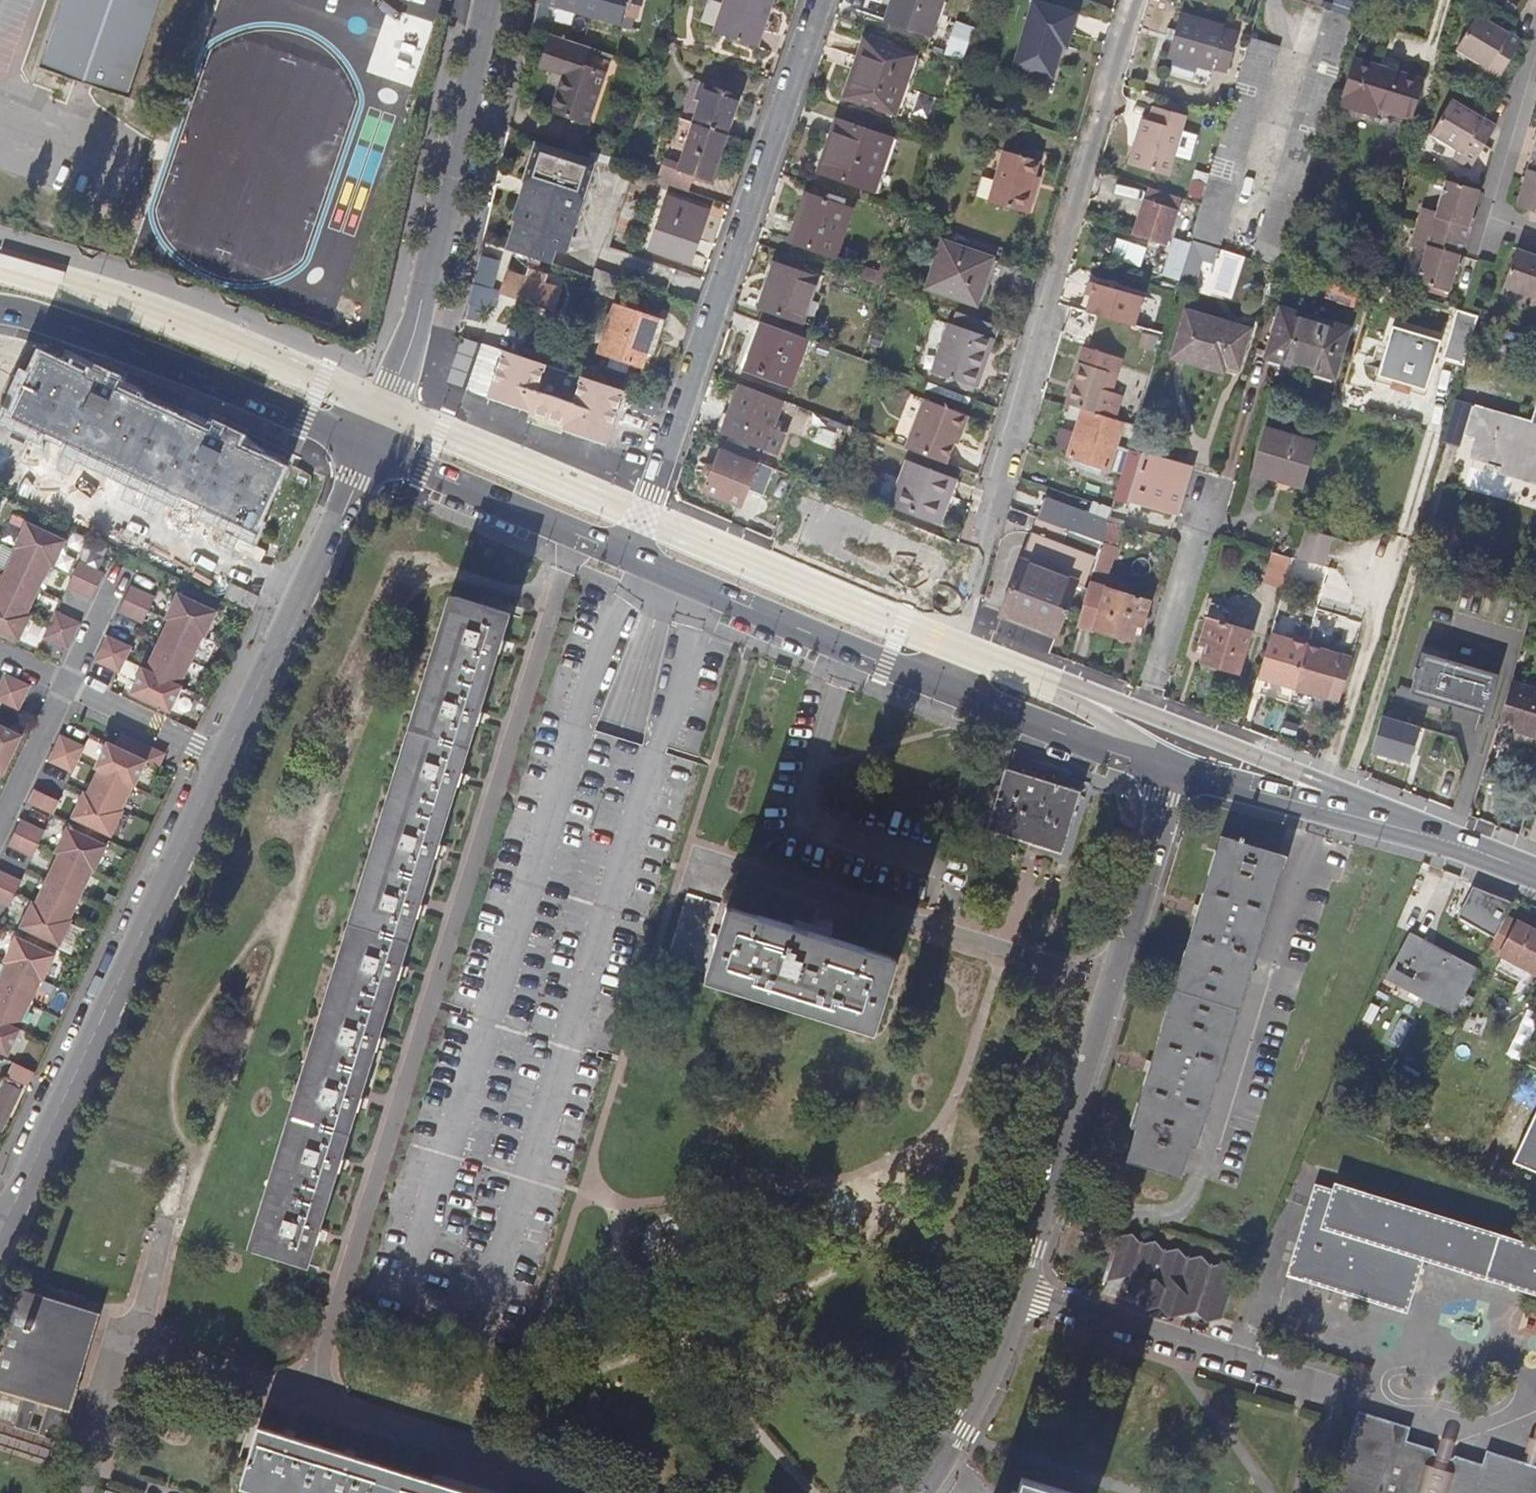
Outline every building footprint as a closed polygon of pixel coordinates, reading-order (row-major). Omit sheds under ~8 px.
[(41,77),(124,104),(158,0),(67,0),(41,77)] [(530,30),(544,35),(550,9),(620,30),(627,0),(536,0),(530,30)] [(751,48),(767,0),(723,0),(712,34),(751,48)] [(886,19),(928,33),(940,0),(892,0),(886,19)] [(1049,78),(1059,47),(1065,48),(1075,12),(1034,0),(1030,0),(1010,66),(1049,78)] [(1492,84),(1507,60),(1520,42),(1507,33),(1476,12),(1452,48),(1480,65),(1475,73),(1492,84)] [(1242,33),(1182,15),(1170,56),(1230,74),(1242,33)] [(588,71),(593,51),(547,36),(541,55),(566,64),(562,76),(550,113),(584,125),(601,76),(588,71)] [(895,112),(914,59),(865,42),(859,59),(863,61),(851,97),(895,112)] [(1276,60),(1249,52),(1229,118),(1203,207),(1196,232),(1194,238),(1221,246),(1276,60)] [(566,64),(541,55),(537,67),(562,76),(566,64)] [(1422,85),(1353,66),(1341,110),(1373,120),(1375,112),(1412,122),(1422,85)] [(700,102),(693,126),(726,138),(739,99),(700,87),(696,101),(700,102)] [(1470,165),(1489,138),(1499,123),(1483,113),(1454,94),(1431,131),(1458,148),(1453,155),(1470,165)] [(1169,178),(1187,118),(1154,109),(1150,123),(1143,121),(1128,167),(1169,178)] [(893,139),(839,121),(832,139),(837,141),(825,176),(874,193),(893,139)] [(664,167),(658,184),(688,195),(694,176),(711,182),(726,138),(693,126),(681,162),(678,171),(664,167)] [(573,253),(600,165),(541,145),(528,186),(531,186),(519,223),(522,224),(514,252),(559,266),(563,251),(573,253)] [(1022,212),(1029,192),(1022,190),(1027,175),(1031,161),(998,151),(984,200),(1022,212)] [(1532,152),(1517,203),(1535,209),(1535,153),(1532,152)] [(667,157),(664,167),(678,171),(681,162),(667,157)] [(1022,190),(1029,192),(1033,177),(1027,175),(1022,190)] [(1424,204),(1419,223),(1467,237),(1482,185),(1448,175),(1438,208),(1424,204)] [(1162,236),(1173,198),(1174,196),(1147,187),(1147,189),(1135,228),(1162,236)] [(792,241),(834,255),(849,210),(807,196),(792,241)] [(650,249),(689,262),(705,214),(666,201),(650,249)] [(1451,291),(1463,250),(1467,237),(1419,223),(1413,244),(1426,248),(1417,281),(1451,291)] [(1170,278),(1181,282),(1194,238),(1196,232),(1185,229),(1170,278)] [(991,255),(943,240),(929,287),(976,302),(991,255)] [(1535,306),(1535,251),(1519,244),(1504,284),(1534,296),(1531,304),(1535,306)] [(815,328),(825,296),(816,292),(819,279),(777,264),(761,308),(815,328)] [(554,311),(561,290),(545,285),(547,277),(527,272),(525,279),(507,274),(501,295),(554,311)] [(1138,321),(1145,290),(1093,279),(1086,310),(1138,321)] [(493,291),(474,285),(469,311),(484,316),(486,310),(489,310),(493,291)] [(1444,353),(1466,360),(1480,309),(1458,303),(1444,353)] [(664,323),(615,305),(600,351),(608,354),(605,368),(626,375),(630,362),(642,366),(648,350),(654,352),(664,323)] [(1188,308),(1174,354),(1192,360),(1194,352),(1239,366),(1250,327),(1188,308)] [(1353,329),(1287,310),(1274,356),(1340,375),(1353,329)] [(978,386),(998,325),(963,313),(959,325),(950,322),(934,372),(978,386)] [(1379,375),(1427,388),(1437,353),(1444,330),(1396,317),(1379,375)] [(788,383),(805,337),(761,322),(744,368),(788,383)] [(546,365),(507,352),(485,344),(471,385),(473,392),(491,398),(567,423),(583,429),(580,437),(606,445),(625,391),(583,377),(576,403),(539,390),(546,365)] [(290,458),(46,345),(13,416),(204,505),(256,530),(290,458)] [(1082,410),(1117,421),(1124,395),(1116,393),(1126,360),(1088,348),(1071,406),(1082,410)] [(759,448),(779,398),(738,382),(718,432),(759,448)] [(979,420),(936,403),(917,452),(957,467),(969,436),(972,437),(979,420)] [(1529,425),(1473,408),(1465,433),(1482,438),(1495,442),(1490,461),(1488,467),(1499,470),(1500,468),(1535,479),(1535,427),(1529,425)] [(1067,455),(1105,467),(1120,422),(1117,421),(1082,410),(1067,455)] [(565,432),(580,437),(583,429),(567,423),(565,432)] [(1315,444),(1267,430),(1255,473),(1303,487),(1315,444)] [(1495,442),(1482,438),(1477,457),(1490,461),(1495,442)] [(1198,457),(1135,439),(1121,487),(1184,506),(1198,457)] [(773,501),(784,472),(758,462),(756,466),(719,450),(703,490),(742,505),(747,491),(773,501)] [(954,481),(906,461),(889,502),(937,522),(954,481)] [(1046,503),(1041,521),(1105,539),(1110,522),(1046,503)] [(54,565),(66,539),(27,520),(14,546),(16,547),(51,563),(54,565)] [(1073,579),(1092,585),(1105,539),(1041,521),(1027,567),(1016,564),(1000,618),(1057,634),(1073,579)] [(1310,527),(1301,556),(1328,564),(1336,535),(1310,527)] [(51,563),(16,547),(5,572),(39,588),(51,563)] [(1283,584),(1291,555),(1276,551),(1268,579),(1283,584)] [(104,572),(80,561),(73,574),(98,585),(104,572)] [(39,588),(5,572),(0,582),(0,599),(28,612),(39,588)] [(73,574),(67,586),(92,598),(98,585),(73,574)] [(1154,603),(1092,585),(1083,615),(1102,621),(1100,630),(1137,641),(1141,626),(1147,627),(1154,603)] [(149,610),(155,597),(131,586),(125,599),(149,610)] [(218,611),(178,592),(166,618),(169,620),(204,636),(206,637),(218,611)] [(449,594),(445,608),(451,610),(455,596),(449,594)] [(445,608),(435,640),(441,642),(429,680),(423,679),(413,712),(419,714),(410,742),(404,740),(394,773),(400,775),(388,814),(382,812),(371,845),(378,847),(370,873),(363,871),(353,905),(359,907),(352,931),(345,929),(334,965),(340,967),(326,1013),(320,1012),(312,1037),(317,1038),(309,1065),(304,1063),(294,1096),(299,1098),(292,1123),(286,1122),(275,1158),(280,1159),(269,1198),(263,1196),(252,1229),(258,1231),(253,1247),(309,1266),(334,1189),(401,966),(448,816),(510,614),(455,596),(451,610),(445,608)] [(0,599),(0,631),(19,640),(31,614),(28,612),(0,599)] [(149,610),(125,599),(119,612),(143,623),(149,610)] [(80,622),(56,611),(50,623),(74,635),(80,622)] [(192,660),(204,636),(169,620),(158,644),(192,660)] [(1254,634),(1211,621),(1204,644),(1210,646),(1206,661),(1243,673),(1254,634)] [(74,635),(50,623),(44,636),(68,647),(74,635)] [(1295,638),(1275,632),(1262,675),(1331,695),(1343,699),(1347,683),(1349,683),(1357,656),(1343,652),(1325,647),(1327,642),(1296,633),(1295,638)] [(126,660),(126,659),(132,647),(108,636),(102,649),(126,660)] [(435,640),(423,679),(429,680),(441,642),(435,640)] [(192,660),(158,644),(146,669),(181,685),(192,660)] [(1449,655),(1424,648),(1412,689),(1486,712),(1499,670),(1449,655)] [(120,673),(126,660),(102,649),(96,661),(120,673)] [(181,685),(146,669),(143,667),(131,693),(171,712),(183,686),(181,685)] [(15,680),(2,674),(0,679),(0,704),(2,705),(3,705),(15,680)] [(16,711),(28,686),(15,680),(3,705),(16,711)] [(1535,746),(1535,699),(1511,691),(1499,731),(1526,740),(1525,743),(1535,746)] [(413,712),(404,740),(410,742),(419,714),(413,712)] [(1374,752),(1415,759),(1422,721),(1381,713),(1374,752)] [(19,736),(0,726),(0,775),(19,736)] [(85,747),(61,735),(56,748),(80,759),(85,747)] [(169,755),(138,740),(132,753),(148,760),(148,761),(162,768),(169,755)] [(148,760),(132,753),(108,742),(96,768),(99,769),(134,785),(136,786),(148,761),(148,760)] [(80,759),(56,748),(49,761),(74,772),(79,760),(80,759)] [(123,809),(134,785),(99,769),(88,793),(123,809)] [(1054,786),(1004,771),(986,830),(1061,853),(1073,814),(1079,794),(1054,786)] [(394,773),(382,812),(388,814),(400,775),(394,773)] [(60,801),(36,790),(30,803),(54,814),(60,801)] [(88,793),(85,792),(73,817),(113,836),(125,810),(123,809),(88,793)] [(46,831),(22,820),(16,833),(40,844),(46,831)] [(108,845),(68,826),(56,852),(60,854),(94,870),(96,871),(108,845)] [(40,845),(40,844),(16,833),(10,846),(34,857),(40,845)] [(1220,836),(1204,888),(1210,890),(1226,838),(1220,836)] [(1204,888),(1195,918),(1200,920),(1158,1056),(1152,1055),(1143,1085),(1149,1087),(1136,1129),(1128,1155),(1182,1172),(1190,1146),(1203,1104),(1210,1106),(1219,1076),(1212,1074),(1255,937),(1261,939),(1271,908),(1264,906),(1280,855),(1226,838),(1210,890),(1204,888)] [(371,845),(363,871),(370,873),(378,847),(371,845)] [(83,895),(94,870),(60,854),(48,879),(83,895)] [(1287,857),(1280,855),(1264,906),(1271,908),(1287,857)] [(0,871),(0,886),(17,894),(17,893),(23,881),(0,871)] [(83,895),(48,879),(37,903),(71,919),(83,895)] [(1475,882),(1460,914),(1498,932),(1513,899),(1475,882)] [(0,886),(0,902),(11,907),(17,894),(0,886)] [(721,904),(687,893),(666,960),(705,973),(717,934),(711,932),(721,904)] [(37,903),(34,901),(21,927),(61,946),(73,920),(71,919),(37,903)] [(353,905),(345,929),(352,931),(359,907),(353,905)] [(722,936),(731,907),(726,905),(717,934),(722,936)] [(876,1025),(887,988),(883,986),(892,958),(731,907),(722,936),(717,934),(705,973),(736,982),(734,987),(772,999),(774,994),(808,1004),(806,1010),(845,1023),(847,1016),(876,1025)] [(1508,916),(1492,948),(1535,967),(1535,928),(1508,916)] [(1195,918),(1152,1055),(1158,1056),(1200,920),(1195,918)] [(1401,981),(1456,1011),(1477,974),(1422,945),(1425,940),(1412,933),(1410,937),(1409,937),(1395,963),(1407,970),(1401,981)] [(57,955),(17,936),(5,962),(8,964),(43,980),(45,981),(57,955)] [(1219,1076),(1261,939),(1255,937),(1212,1074),(1219,1076)] [(1479,969),(1425,940),(1422,945),(1477,974),(1479,969)] [(897,959),(892,958),(883,986),(887,988),(897,959)] [(1407,970),(1395,963),(1389,974),(1401,981),(1407,970)] [(8,964),(0,982),(0,989),(31,1004),(43,980),(8,964)] [(334,965),(320,1012),(326,1013),(340,967),(334,965)] [(704,978),(734,987),(736,982),(705,973),(704,978)] [(0,989),(0,1019),(20,1029),(31,1004),(0,989)] [(772,999),(806,1010),(808,1004),(774,994),(772,999)] [(874,1031),(876,1025),(847,1016),(845,1023),(874,1031)] [(0,1019),(0,1051),(10,1055),(22,1030),(20,1029),(0,1019)] [(312,1037),(304,1063),(309,1065),(317,1038),(312,1037)] [(1149,1087),(1143,1085),(1130,1127),(1136,1129),(1149,1087)] [(294,1096),(286,1122),(292,1123),(299,1098),(294,1096)] [(1203,1104),(1190,1146),(1196,1148),(1210,1106),(1203,1104)] [(1515,1159),(1535,1168),(1535,1112),(1515,1159)] [(1179,1179),(1182,1172),(1128,1155),(1126,1162),(1179,1179)] [(275,1158),(263,1196),(269,1198),(280,1159),(275,1158)] [(1335,1184),(1332,1191),(1316,1185),(1288,1276),(1407,1313),(1424,1260),(1535,1294),(1535,1246),(1335,1184)] [(247,1246),(253,1247),(258,1231),(252,1229),(247,1246)] [(1105,1241),(1096,1270),(1106,1281),(1121,1278),(1124,1268),(1126,1265),(1133,1274),(1130,1287),(1137,1298),(1150,1295),(1158,1306),(1173,1302),(1181,1314),(1197,1310),(1206,1321),(1220,1318),(1234,1277),(1225,1265),(1210,1268),(1201,1257),(1186,1260),(1180,1250),(1164,1254),(1155,1242),(1141,1245),(1132,1235),(1105,1241)] [(21,1290),(0,1360),(0,1390),(23,1397),(14,1425),(60,1439),(99,1315),(21,1290)] [(1358,1413),(1355,1423),(1407,1439),(1410,1429),(1358,1413)] [(1481,1462),(1480,1467),(1453,1459),(1448,1460),(1435,1457),(1432,1452),(1406,1443),(1407,1439),(1355,1423),(1333,1492),(1535,1492),(1535,1479),(1481,1462)] [(404,1473),(402,1478),(378,1470),(380,1465),(259,1428),(242,1480),(254,1484),(252,1491),(257,1492),(469,1492),(404,1473)] [(1533,1468),(1535,1460),(1535,1430),(1533,1429),(1530,1440),(1525,1439),(1520,1454),(1524,1456),(1521,1464),(1533,1468)] [(1441,1438),(1438,1449),(1450,1452),(1454,1442),(1441,1438)] [(1448,1460),(1450,1452),(1438,1449),(1435,1457),(1448,1460)] [(1521,1464),(1484,1453),(1481,1462),(1535,1479),(1535,1469),(1533,1468),(1521,1464)] [(404,1473),(380,1465),(378,1470),(402,1478),(404,1473)] [(1022,1479),(1017,1477),(1012,1492),(1018,1492),(1022,1479)] [(1022,1479),(1018,1492),(1068,1492),(1022,1479)] [(240,1488),(252,1491),(254,1484),(242,1480),(240,1488)]
